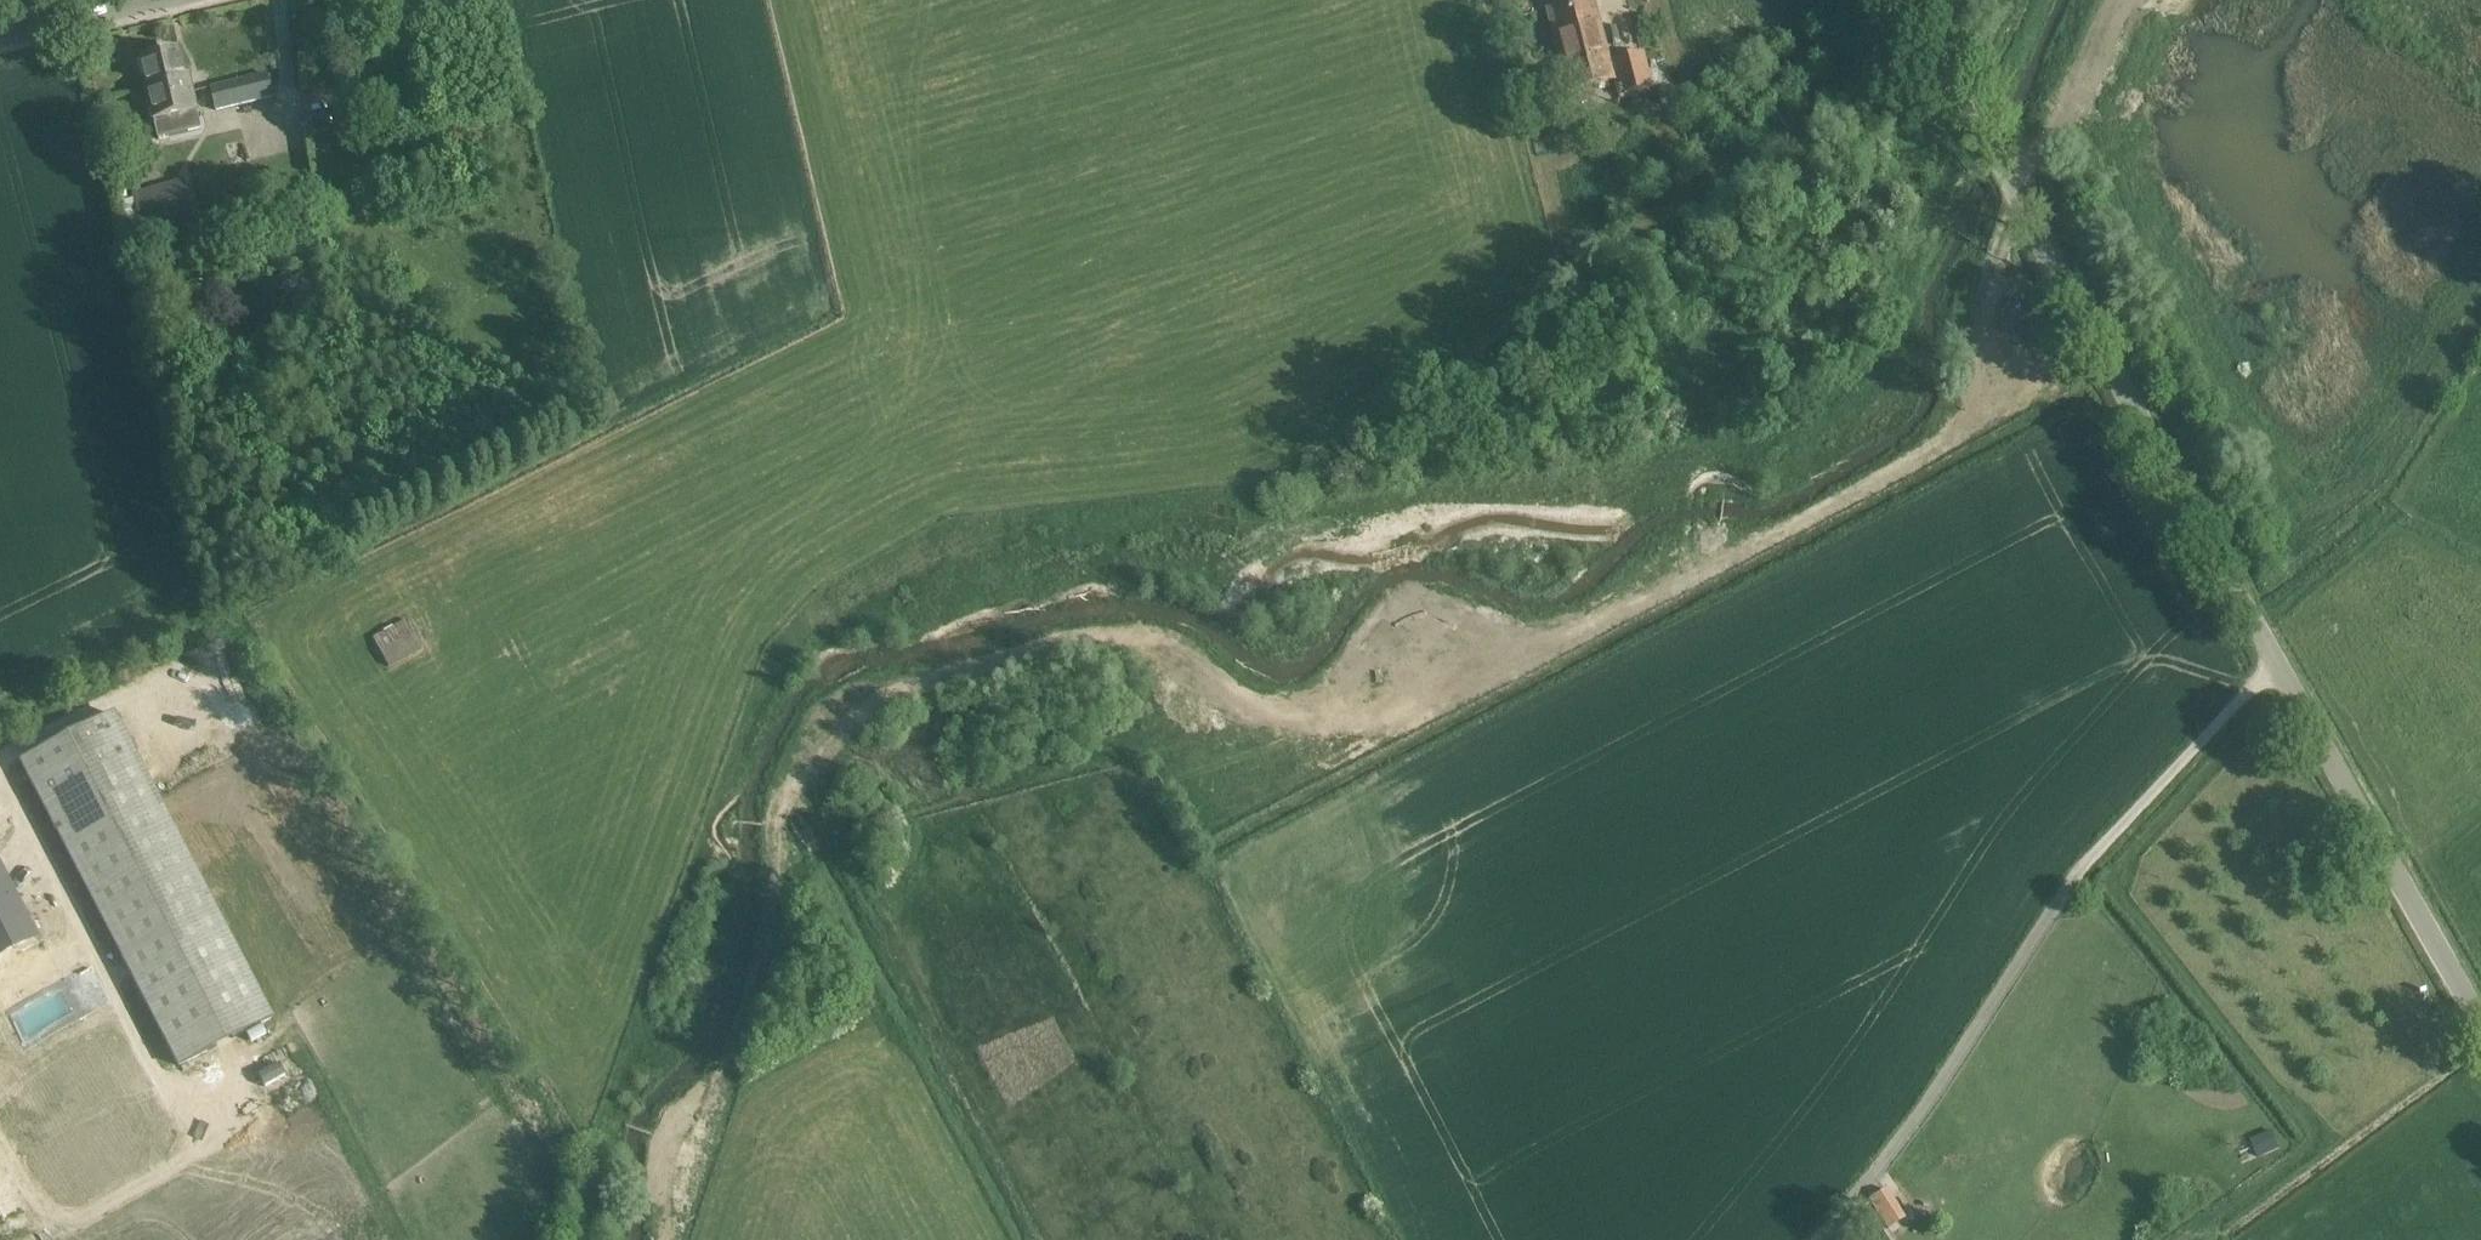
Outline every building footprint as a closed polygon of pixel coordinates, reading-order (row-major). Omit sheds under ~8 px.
[(1549,12),(1569,91),(1617,79),(1622,98),(1653,89),(1644,53),(1615,61),(1609,39),(1604,39),(1594,1),(1549,12)] [(178,49),(139,58),(146,87),(144,88),(152,121),(156,140),(201,129),(196,109),(197,109),(188,74),(183,75),(178,49)] [(266,74),(210,88),(217,111),(273,97),(266,74)] [(1672,88),(1658,92),(1661,104),(1675,100),(1672,88)] [(134,205),(118,209),(125,233),(142,230),(143,234),(194,219),(183,179),(132,196),(134,205)] [(422,610),(371,638),(388,667),(422,648),(416,637),(415,635),(419,632),(420,635),(433,628),(422,610)] [(114,712),(17,763),(176,1067),(273,1016),(114,712)] [(23,931),(0,888),(0,943),(23,931)] [(2271,1134),(2250,1143),(2258,1161),(2279,1152),(2271,1134)] [(1888,1190),(1871,1201),(1885,1223),(1889,1230),(1906,1220),(1888,1190)]
